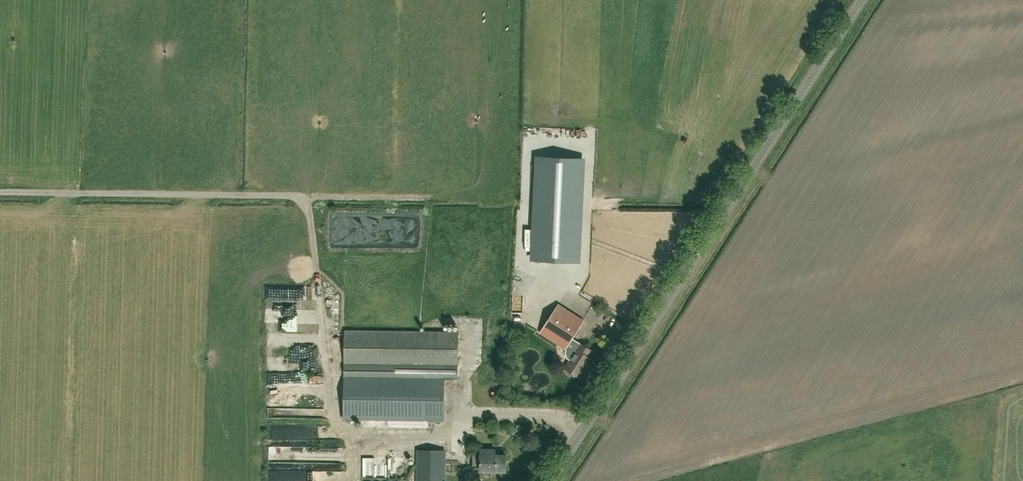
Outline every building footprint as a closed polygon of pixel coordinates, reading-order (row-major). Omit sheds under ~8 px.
[(541,166),(533,266),(577,269),(585,170),(541,166)] [(579,346),(571,340),(583,321),(558,304),(540,333),(566,349),(566,348),(568,349),(566,352),(567,357),(570,360),(565,368),(569,371),(568,374),(573,377),(576,376),(578,377),(585,366),(586,367),(591,359),(589,357),(593,351),(581,344),(579,346)] [(458,379),(458,365),(458,332),(345,330),(343,419),(444,420),(444,379),(458,379)] [(299,348),(311,346),(309,334),(297,337),(299,348)] [(309,359),(299,359),(300,370),(309,370),(309,359)] [(313,370),(312,380),(323,381),(324,371),(313,370)] [(541,381),(537,390),(548,394),(551,385),(541,381)] [(276,409),(274,417),(280,418),(282,411),(276,409)] [(417,480),(445,480),(445,450),(417,449),(417,480)] [(505,471),(506,455),(505,455),(493,455),(493,450),(495,450),(480,449),(480,454),(472,454),(472,467),(480,467),(480,471),(481,471),(482,471),(482,476),(491,476),(491,471),(505,471)] [(391,468),(401,471),(404,462),(394,459),(391,468)]
